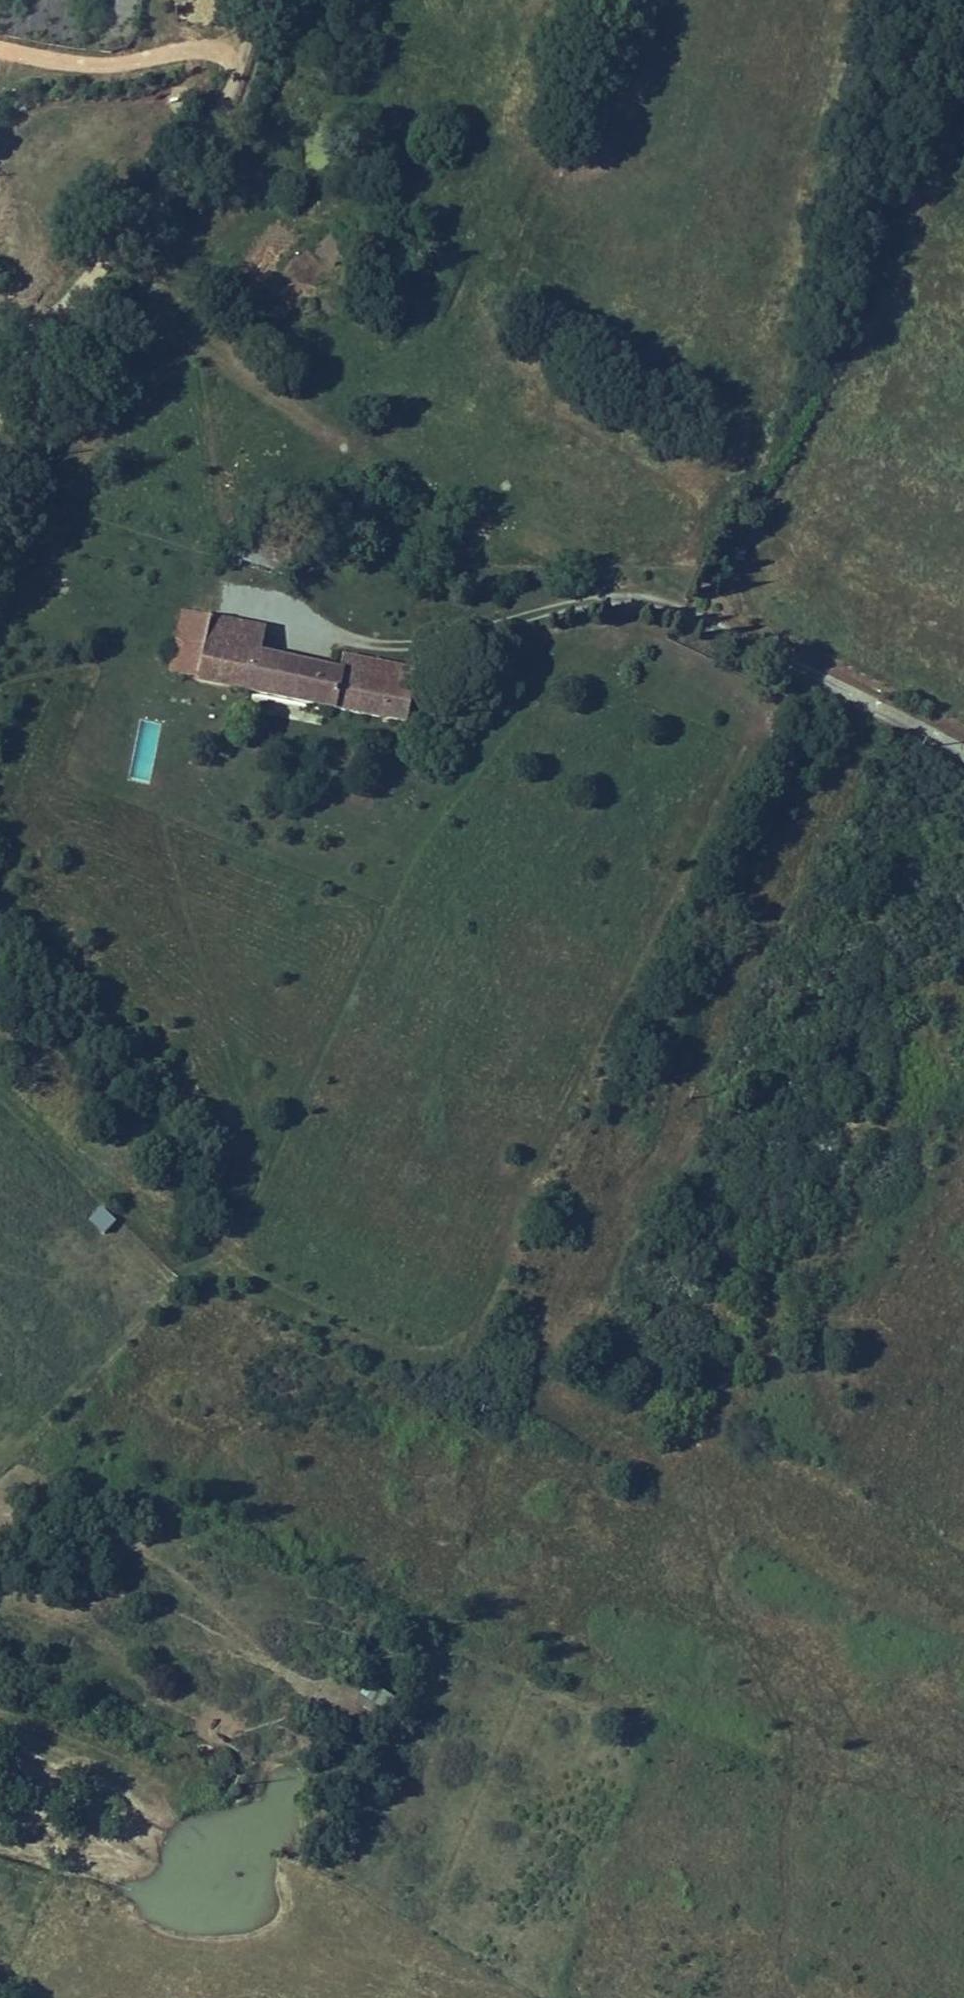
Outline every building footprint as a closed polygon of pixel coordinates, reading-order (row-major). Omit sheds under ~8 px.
[(176,679),(205,688),(397,726),(403,692),(392,689),(394,675),(394,674),(396,665),(349,655),(342,678),(264,660),(270,639),(189,621),(176,679)] [(403,692),(397,726),(410,729),(421,681),(394,674),(394,675),(392,689),(403,692)]
